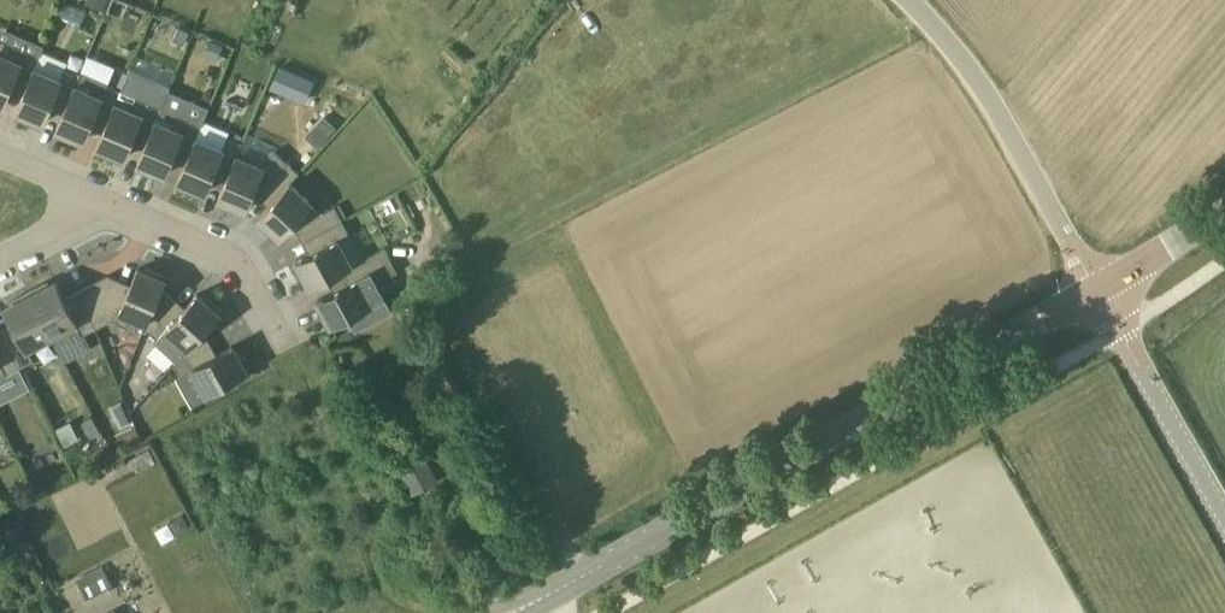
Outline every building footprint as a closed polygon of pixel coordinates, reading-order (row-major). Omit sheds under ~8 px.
[(86,2),(103,10),(108,0),(87,0),(86,2)] [(14,44),(12,49),(0,43),(0,104),(3,105),(13,80),(26,86),(34,68),(39,55),(14,44)] [(171,47),(165,60),(177,65),(182,52),(171,47)] [(108,79),(114,64),(88,52),(81,68),(108,79)] [(299,96),(306,77),(276,65),(268,84),(299,96)] [(65,66),(60,79),(34,68),(26,86),(16,110),(19,112),(17,115),(34,122),(36,119),(43,122),(53,98),(67,103),(80,72),(65,66)] [(107,121),(119,94),(120,90),(107,84),(109,82),(81,70),(80,72),(67,103),(56,128),(60,129),(58,132),(75,140),(76,136),(83,139),(94,115),(107,121)] [(148,138),(155,120),(161,107),(135,96),(133,100),(119,94),(107,121),(97,145),(99,146),(97,150),(115,157),(116,154),(124,157),(134,132),(148,138)] [(196,138),(201,125),(176,114),(170,127),(155,120),(148,138),(137,162),(140,164),(139,167),(156,174),(157,171),(164,174),(175,150),(188,156),(196,138)] [(324,117),(306,137),(319,149),(338,129),(324,117)] [(229,173),(240,147),(242,142),(227,136),(222,148),(196,138),(188,156),(178,180),(181,181),(179,184),(196,192),(198,188),(205,191),(215,167),(229,173)] [(287,161),(274,149),(266,158),(240,147),(229,173),(218,197),(221,198),(220,202),(236,209),(238,206),(245,209),(258,180),(267,189),(287,161)] [(289,182),(299,172),(287,161),(267,189),(276,197),(258,216),(261,219),(258,221),(271,233),(274,231),(280,236),(311,203),(289,182)] [(305,221),(312,235),(342,219),(334,205),(305,221)] [(350,233),(342,219),(312,235),(319,248),(296,260),(300,267),(297,269),(305,285),(309,284),(310,286),(334,274),(351,265),(337,240),(350,233)] [(372,284),(397,271),(384,246),(351,265),(334,274),(340,287),(317,299),(321,306),(318,308),(326,324),(330,322),(331,325),(348,316),(350,319),(368,309),(366,306),(380,298),(372,284)] [(147,321),(159,294),(165,279),(162,278),(163,275),(147,267),(145,271),(138,267),(127,292),(108,283),(82,297),(96,328),(112,319),(128,326),(133,315),(147,321)] [(29,290),(51,334),(52,334),(64,359),(89,347),(82,334),(96,328),(82,297),(68,304),(56,280),(49,284),(47,281),(29,290)] [(4,337),(20,367),(34,360),(27,347),(51,334),(29,290),(10,300),(12,303),(5,307),(17,330),(4,337)] [(219,313),(217,311),(219,308),(206,296),(203,299),(197,293),(179,313),(159,294),(147,321),(145,326),(158,338),(155,342),(176,360),(198,337),(219,313)] [(20,367),(4,337),(0,339),(0,377),(20,367)] [(198,337),(176,360),(174,363),(180,375),(177,376),(191,404),(231,383),(230,380),(246,371),(245,368),(248,366),(239,350),(236,352),(232,345),(209,357),(198,337)] [(110,406),(114,413),(119,415),(126,411),(121,401),(110,406)] [(82,422),(91,438),(101,432),(93,416),(82,422)] [(419,435),(403,427),(392,449),(409,456),(419,435)] [(439,479),(426,452),(400,465),(414,492),(439,479)] [(102,565),(77,578),(87,598),(112,584),(102,565)]
